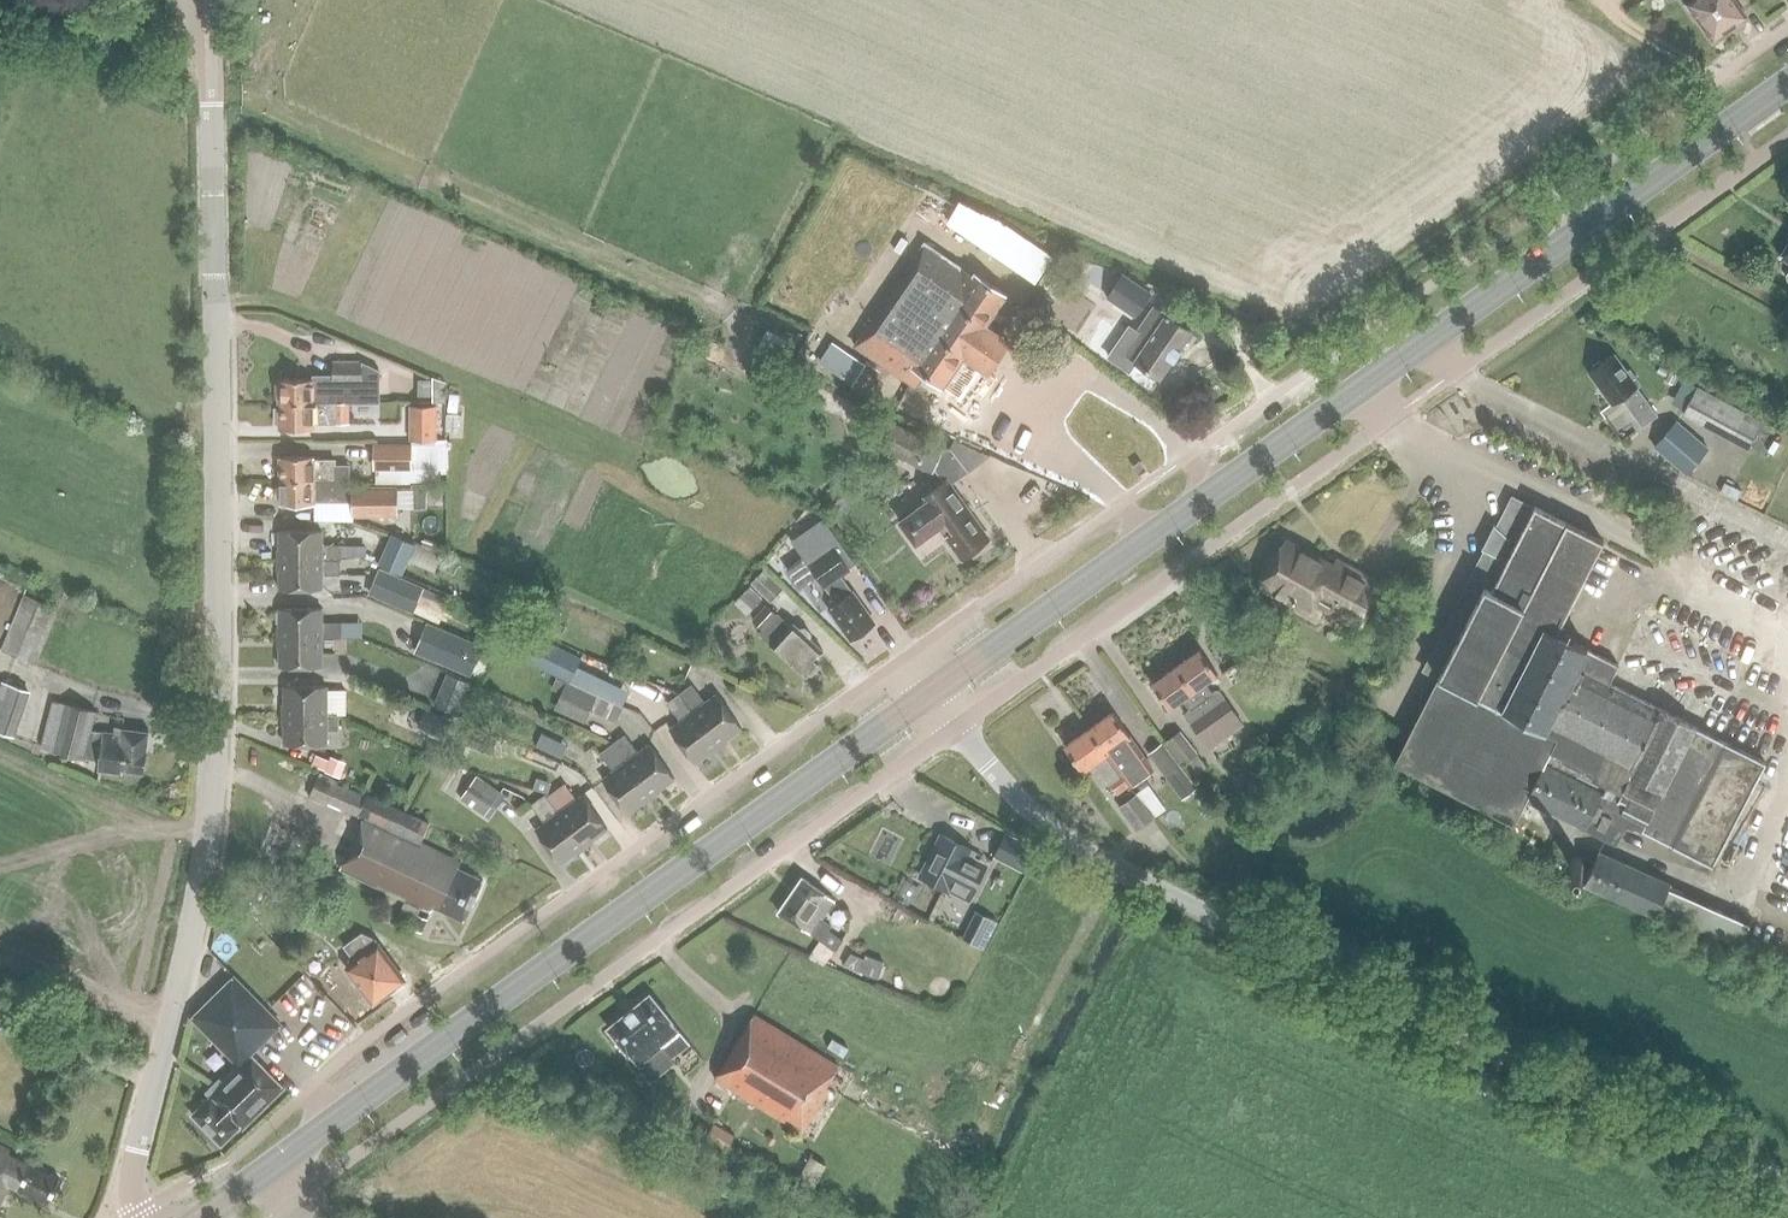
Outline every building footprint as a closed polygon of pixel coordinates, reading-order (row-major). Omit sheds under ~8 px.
[(1699,20),(1712,38),(1714,37),(1716,39),(1729,29),(1728,27),(1744,16),(1733,0),(1692,0),(1686,5),(1696,19),(1699,20)] [(969,238),(985,215),(959,204),(946,222),(969,238)] [(1019,235),(1002,260),(1034,282),(1052,257),(1019,235)] [(1779,256),(1787,262),(1787,242),(1779,256)] [(909,383),(918,370),(942,387),(962,357),(986,373),(1008,341),(984,324),(1004,294),(973,273),(971,276),(923,243),(854,345),(909,383)] [(1152,293),(1124,273),(1106,298),(1135,317),(1152,293)] [(1165,314),(1153,306),(1122,351),(1134,359),(1134,360),(1159,377),(1191,330),(1166,313),(1165,314)] [(854,368),(828,351),(819,364),(846,381),(854,368)] [(1641,426),(1656,415),(1636,387),(1640,384),(1629,369),(1625,372),(1613,355),(1601,363),(1598,360),(1591,365),(1592,369),(1589,372),(1612,403),(1620,397),(1641,426)] [(313,403),(333,402),(348,403),(368,402),(379,402),(378,369),(361,361),(332,361),(332,376),(323,376),(323,382),(313,382),(313,379),(278,379),(278,403),(313,403)] [(1668,370),(1665,377),(1663,381),(1671,385),(1677,374),(1668,370)] [(434,396),(434,378),(416,378),(415,395),(434,396)] [(1681,415),(1748,449),(1763,421),(1697,386),(1681,415)] [(348,423),(348,403),(333,402),(313,403),(278,403),(279,427),(314,427),(314,423),(348,423)] [(410,436),(435,436),(435,405),(410,405),(410,436)] [(944,536),(946,535),(962,556),(987,538),(972,517),(973,516),(965,504),(963,506),(949,486),(966,474),(961,467),(948,449),(943,441),(928,434),(867,406),(858,425),(869,430),(863,442),(924,470),(935,486),(924,494),(928,499),(900,520),(915,542),(937,526),(944,536)] [(1654,446),(1685,473),(1707,447),(1675,421),(1654,446)] [(1759,451),(1775,456),(1783,429),(1767,424),(1759,451)] [(954,436),(948,449),(961,467),(966,474),(988,457),(982,449),(954,436)] [(410,469),(410,445),(390,445),(390,469),(410,469)] [(279,456),(279,480),(350,480),(350,466),(335,466),(335,460),(314,460),(314,456),(279,456)] [(314,504),(314,500),(350,500),(350,487),(350,480),(279,480),(279,504),(314,504)] [(393,487),(350,487),(350,500),(350,515),(393,515),(393,487)] [(1587,648),(1555,632),(1602,541),(1565,522),(1533,506),(1533,507),(1512,496),(1496,527),(1493,524),(1481,546),(1485,548),(1424,667),(1438,675),(1393,762),(1512,823),(1526,797),(1615,843),(1626,822),(1711,865),(1764,762),(1609,683),(1618,665),(1586,649),(1587,648)] [(321,558),(340,558),(340,545),(321,545),(321,528),(279,528),(279,557),(321,558)] [(414,544),(391,534),(383,551),(406,561),(414,544)] [(1284,543),(1261,584),(1308,609),(1311,604),(1361,632),(1387,584),(1337,557),(1330,568),(1284,543)] [(874,623),(852,591),(849,592),(838,577),(849,569),(831,544),(807,562),(836,602),(828,607),(851,639),(874,623)] [(321,560),(321,558),(279,557),(279,587),(321,587),(321,575),(340,575),(340,560),(321,560)] [(368,588),(412,607),(422,585),(378,566),(368,588)] [(750,581),(769,599),(781,588),(762,570),(750,581)] [(762,596),(750,585),(733,603),(746,614),(762,596)] [(426,589),(422,598),(443,609),(448,599),(426,589)] [(0,651),(27,662),(49,605),(23,595),(0,651)] [(279,606),(279,635),(320,636),(340,636),(340,621),(320,621),(320,606),(279,606)] [(544,612),(542,611),(532,606),(525,623),(537,628),(538,626),(544,612)] [(800,630),(793,623),(790,626),(778,614),(776,615),(767,606),(754,619),(763,628),(759,632),(772,645),(771,646),(803,675),(805,673),(811,674),(818,666),(816,661),(818,659),(816,657),(822,650),(809,638),(811,634),(804,628),(800,630)] [(415,652),(469,675),(481,646),(427,623),(415,652)] [(565,683),(566,683),(568,680),(575,665),(578,659),(523,632),(511,656),(565,683)] [(320,636),(279,635),(278,664),(320,665),(320,636)] [(1199,649),(1175,666),(1228,733),(1242,724),(1217,689),(1212,693),(1204,682),(1217,673),(1199,649)] [(600,678),(575,665),(568,680),(593,692),(600,678)] [(1208,747),(1228,733),(1175,666),(1151,683),(1169,707),(1182,698),(1189,709),(1183,713),(1208,747)] [(35,686),(6,679),(0,702),(0,727),(23,733),(35,686)] [(583,723),(595,696),(577,688),(566,683),(565,683),(554,710),(583,723)] [(325,713),(326,684),(283,684),(283,713),(325,713)] [(691,684),(679,693),(718,745),(741,727),(716,693),(705,701),(691,684)] [(441,685),(433,705),(458,715),(466,695),(441,685)] [(679,693),(667,702),(680,720),(669,728),(695,762),(718,745),(679,693)] [(115,733),(91,731),(96,712),(55,701),(42,747),(83,758),(101,760),(99,769),(120,772),(122,769),(143,773),(149,732),(124,728),(124,729),(116,728),(115,733)] [(442,738),(450,720),(425,708),(416,727),(442,738)] [(1131,768),(1145,758),(1112,711),(1088,729),(1114,764),(1120,773),(1128,785),(1138,778),(1131,768)] [(325,718),(325,713),(283,713),(283,742),(325,742),(325,730),(339,730),(339,718),(325,718)] [(462,743),(489,755),(497,738),(470,726),(462,743)] [(1116,793),(1128,785),(1120,773),(1114,764),(1088,729),(1064,746),(1081,770),(1094,761),(1108,781),(1116,793)] [(1182,765),(1197,752),(1179,731),(1164,742),(1182,765)] [(534,746),(547,752),(554,738),(541,732),(534,746)] [(651,795),(674,777),(649,743),(637,752),(624,734),(612,743),(651,795)] [(627,813),(651,795),(612,743),(600,752),(613,770),(602,779),(627,813)] [(1195,786),(1179,766),(1163,744),(1151,753),(1167,776),(1183,796),(1195,786)] [(314,757),(310,766),(324,771),(323,772),(339,779),(344,765),(328,759),(327,762),(314,757)] [(327,802),(363,817),(339,869),(430,911),(432,905),(463,920),(482,879),(457,868),(460,862),(420,842),(429,822),(366,793),(365,795),(317,774),(308,794),(327,802)] [(459,798),(459,799),(484,814),(500,791),(475,776),(459,798)] [(576,792),(555,807),(558,811),(584,845),(607,828),(582,794),(579,796),(576,792)] [(555,807),(545,794),(531,804),(544,822),(535,829),(560,863),(584,845),(558,811),(555,807)] [(1135,830),(1153,819),(1136,795),(1118,806),(1135,830)] [(1033,848),(1005,833),(994,855),(1022,869),(1033,848)] [(940,834),(919,876),(968,901),(984,869),(969,862),(975,851),(940,834)] [(1668,885),(1670,882),(1598,851),(1583,884),(1655,915),(1658,908),(1672,914),(1682,891),(1668,885)] [(801,927),(811,934),(818,941),(818,942),(833,952),(842,940),(828,930),(831,925),(822,919),(834,900),(824,893),(802,877),(778,912),(801,927)] [(967,936),(990,946),(1003,918),(980,908),(967,936)] [(919,909),(916,914),(927,919),(929,915),(919,909)] [(411,926),(420,931),(426,919),(416,914),(411,926)] [(348,973),(352,978),(355,978),(372,1002),(404,979),(378,945),(379,944),(376,939),(361,932),(344,945),(355,961),(347,967),(349,970),(348,973)] [(850,952),(842,965),(876,978),(883,961),(865,954),(863,957),(850,952)] [(281,1023),(234,976),(191,1017),(237,1064),(207,1093),(210,1096),(191,1114),(221,1144),(240,1125),(242,1128),(284,1086),(251,1052),(281,1023)] [(666,1056),(672,1063),(682,1075),(701,1060),(680,1034),(649,993),(632,1007),(632,1006),(623,1013),(624,1014),(607,1027),(627,1053),(638,1067),(656,1053),(662,1059),(666,1056)] [(799,1135),(827,1090),(824,1088),(836,1068),(752,1016),(713,1080),(799,1135)] [(733,1134),(713,1122),(705,1136),(721,1146),(725,1149),(733,1134)] [(7,1184),(47,1203),(59,1178),(6,1153),(8,1149),(0,1145),(0,1199),(7,1184)]
